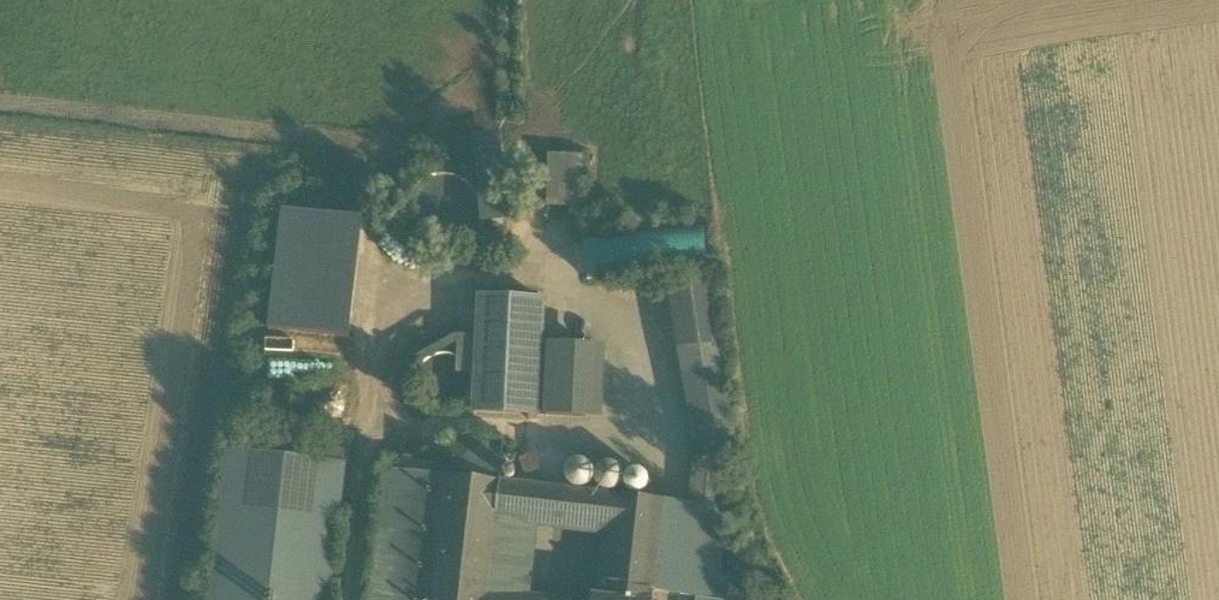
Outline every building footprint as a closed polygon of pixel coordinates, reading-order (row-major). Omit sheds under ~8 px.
[(506,218),(501,131),(479,132),(483,219),(506,218)] [(461,244),(474,231),(479,214),(476,197),(466,183),(449,175),(432,176),(416,185),(407,200),(406,218),(413,234),(427,245),(444,249),(461,244)] [(549,206),(579,207),(580,183),(550,183),(549,206)] [(283,210),(268,330),(349,339),(363,220),(283,210)] [(702,223),(579,240),(585,282),(708,265),(702,223)] [(665,503),(655,594),(697,599),(701,599),(716,599),(732,434),(713,285),(670,289),(696,451),(690,506),(665,503)] [(475,414),(524,417),(537,417),(543,301),(480,298),(475,414)] [(586,419),(590,347),(549,345),(545,417),(586,419)] [(606,347),(590,347),(586,419),(602,419),(606,347)] [(467,399),(472,386),(470,373),(462,362),(450,356),(436,357),(424,363),(417,375),(415,388),(421,401),(431,409),(444,412),(457,409),(467,399)] [(448,469),(447,477),(500,484),(505,447),(451,441),(448,469)] [(230,451),(211,599),(327,599),(344,465),(230,451)] [(569,466),(566,476),(570,486),(580,489),(590,485),(593,475),(589,465),(579,462),(569,466)] [(447,477),(448,469),(400,463),(399,474),(386,472),(371,599),(433,599),(447,477)] [(599,470),(595,480),(599,489),(609,493),(619,488),(623,478),(618,469),(608,465),(599,470)] [(505,472),(503,476),(505,481),(510,482),(514,480),(516,476),(514,471),(510,470),(505,472)] [(645,492),(648,484),(645,475),(636,472),(628,476),(624,485),(628,493),(637,496),(645,492)] [(497,519),(500,484),(447,477),(433,599),(487,599),(488,599),(497,519)] [(532,488),(500,484),(497,519),(536,524),(540,489),(532,488)] [(536,524),(554,526),(558,491),(540,489),(536,524)] [(554,526),(611,532),(615,496),(558,491),(554,526)] [(655,594),(665,503),(664,503),(615,496),(611,532),(603,599),(605,599),(654,599),(655,594)] [(498,599),(529,599),(536,524),(497,519),(488,599),(498,599)]
